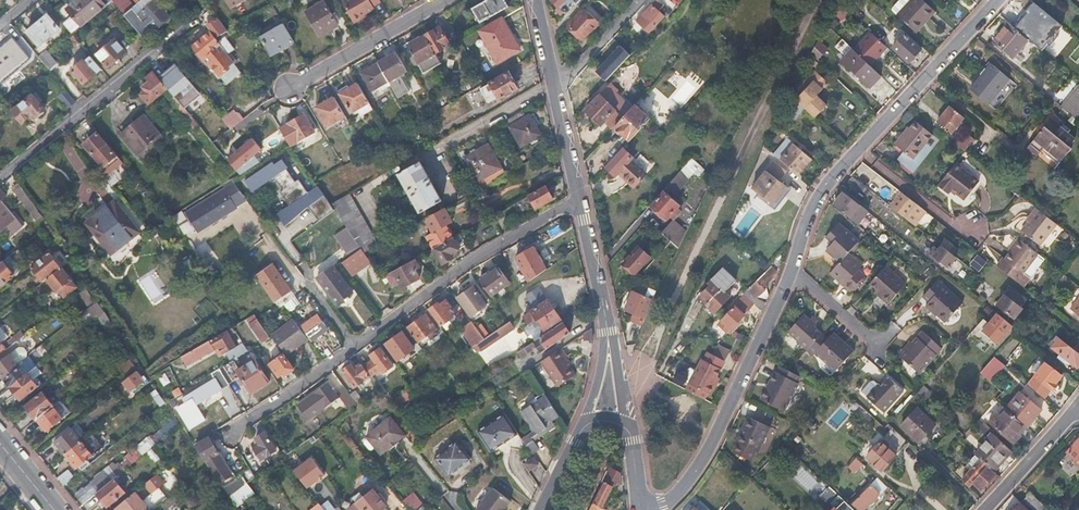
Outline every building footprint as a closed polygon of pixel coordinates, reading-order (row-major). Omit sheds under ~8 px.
[(67,9),(82,27),(113,0),(78,0),(67,9)] [(125,14),(134,6),(129,0),(113,0),(125,14)] [(131,22),(142,35),(153,25),(155,28),(169,16),(157,0),(131,22)] [(139,2),(136,5),(138,8),(146,1),(145,0),(141,0),(139,2)] [(382,2),(381,0),(344,0),(356,20),(360,21),(365,19),(363,17),(370,13),(377,9),(376,6),(382,2)] [(510,7),(507,0),(488,0),(474,8),(482,23),(510,7)] [(581,10),(591,0),(552,0),(559,8),(557,11),(561,14),(563,12),(567,12),(569,11),(569,8),(574,3),(581,10)] [(658,0),(657,0),(638,21),(650,32),(664,16),(658,10),(663,5),(658,0)] [(723,7),(734,17),(744,5),(739,0),(730,0),(723,7)] [(846,0),(840,0),(838,4),(847,13),(853,7),(846,0)] [(892,9),(898,15),(898,16),(917,34),(936,12),(923,0),(901,0),(892,9)] [(338,25),(325,1),(306,12),(320,36),(338,25)] [(1022,27),(1048,48),(1052,44),(1055,46),(1064,37),(1060,34),(1067,25),(1039,2),(1030,11),(1033,13),(1022,27)] [(838,4),(833,12),(843,20),(848,14),(847,13),(838,4)] [(124,14),(127,17),(138,8),(136,5),(134,6),(125,14),(124,14)] [(582,39),(598,24),(583,10),(568,26),(582,39)] [(60,28),(50,16),(29,32),(40,45),(60,28)] [(218,18),(207,26),(211,31),(217,39),(229,32),(218,18)] [(498,63),(517,52),(510,39),(513,37),(503,19),(481,32),(498,63)] [(1029,38),(1010,23),(995,42),(1013,58),(1025,43),(1029,38)] [(284,24),(260,37),(271,55),(294,42),(284,24)] [(441,28),(427,36),(437,54),(446,49),(445,47),(450,43),(441,28)] [(229,70),(236,65),(217,39),(211,31),(193,46),(204,59),(215,51),(229,70)] [(922,63),(931,54),(923,47),(921,48),(905,34),(893,49),(909,63),(915,56),(922,63)] [(0,45),(0,81),(30,56),(13,35),(0,45)] [(75,45),(79,42),(74,35),(70,39),(75,45)] [(883,57),(889,50),(872,35),(871,36),(868,35),(857,47),(862,52),(859,55),(870,66),(880,54),(883,57)] [(424,74),(442,64),(437,54),(427,36),(410,46),(424,74)] [(510,39),(517,52),(521,50),(513,37),(510,39)] [(126,52),(115,38),(97,53),(108,67),(126,52)] [(1029,38),(1025,43),(1030,47),(1034,43),(1029,38)] [(818,41),(812,54),(818,60),(827,50),(818,41)] [(595,71),(605,81),(630,55),(619,45),(595,71)] [(47,50),(39,57),(46,65),(51,71),(58,64),(47,50)] [(390,82),(399,98),(410,92),(401,76),(408,72),(397,53),(379,63),(390,82)] [(871,77),(877,72),(870,66),(859,55),(854,60),(849,56),(843,62),(869,87),(874,81),(871,77)] [(84,83),(102,69),(91,56),(85,62),(83,60),(72,69),(84,83)] [(390,82),(379,63),(371,68),(372,72),(364,76),(373,91),(390,82)] [(990,103),(1011,78),(993,63),(972,88),(990,103)] [(51,71),(46,65),(36,74),(43,83),(53,74),(51,71)] [(372,72),(371,68),(362,73),(364,76),(372,72)] [(814,69),(791,95),(794,98),(805,108),(816,118),(828,106),(817,96),(823,90),(822,89),(828,82),(814,69)] [(168,87),(155,71),(147,77),(151,81),(144,87),(146,91),(142,94),(149,103),(164,91),(168,87)] [(510,73),(481,89),(489,103),(499,97),(500,99),(518,89),(515,84),(516,83),(510,73)] [(1078,120),(1078,119),(1078,79),(1073,74),(1052,99),(1078,120)] [(352,113),(370,103),(359,83),(350,89),(351,92),(343,97),(352,113)] [(605,122),(614,129),(615,128),(632,110),(616,94),(617,93),(610,86),(587,111),(602,125),(605,122)] [(187,119),(192,116),(168,87),(164,91),(187,119)] [(219,114),(197,87),(188,95),(202,113),(204,111),(212,121),(219,114)] [(341,94),(343,97),(351,92),(350,89),(341,94)] [(69,108),(76,102),(67,90),(59,96),(69,108)] [(23,99),(18,103),(21,106),(14,112),(23,123),(35,114),(37,117),(45,110),(34,96),(26,102),(23,99)] [(328,127),(346,116),(335,97),(318,108),(328,127)] [(805,108),(794,98),(791,101),(793,104),(782,117),(790,125),(805,108)] [(414,125),(438,111),(434,105),(411,119),(414,125)] [(615,128),(630,142),(634,137),(645,125),(650,119),(636,105),(632,110),(615,128)] [(951,134),(964,118),(950,107),(937,123),(951,134)] [(527,118),(524,111),(508,121),(522,146),(542,135),(536,124),(534,125),(529,117),(527,118)] [(138,155),(161,135),(145,115),(121,135),(138,155)] [(226,123),(231,129),(242,121),(237,115),(226,123)] [(299,123),(307,118),(305,115),(296,119),(299,123)] [(1070,130),(1053,116),(1027,146),(1037,154),(1044,146),(1060,160),(1070,148),(1068,147),(1074,140),(1067,135),(1070,130)] [(407,129),(414,125),(411,119),(410,117),(402,121),(407,129)] [(289,144),(290,146),(315,132),(307,118),(299,123),(296,119),(280,128),(289,144)] [(649,129),(655,123),(650,119),(645,125),(649,129)] [(897,160),(909,170),(929,146),(925,143),(932,135),(916,121),(896,146),(903,152),(897,160)] [(106,143),(97,132),(84,143),(93,154),(106,143)] [(965,132),(955,144),(965,152),(974,140),(965,132)] [(240,174),(259,163),(255,156),(262,149),(253,139),(228,159),(240,174)] [(503,167),(490,145),(467,159),(479,181),(503,167)] [(795,145),(781,161),(798,176),(811,160),(795,145)] [(929,146),(909,170),(913,173),(933,149),(929,146)] [(623,150),(605,169),(615,178),(616,177),(618,174),(635,190),(649,174),(623,150)] [(273,159),(244,178),(252,190),(288,165),(282,157),(274,162),(273,159)] [(94,164),(103,176),(111,169),(102,158),(94,164)] [(771,160),(763,170),(765,172),(750,191),(774,209),(789,189),(780,182),(787,172),(771,160)] [(412,195),(414,199),(422,212),(444,201),(421,162),(399,174),(409,190),(410,193),(412,195)] [(955,163),(938,184),(948,192),(950,190),(952,188),(957,192),(965,198),(978,182),(955,163)] [(287,166),(275,175),(284,187),(282,189),(292,202),(310,189),(300,176),(297,179),(287,166)] [(618,174),(616,177),(633,192),(635,190),(618,174)] [(847,184),(855,191),(861,183),(852,177),(847,184)] [(225,185),(186,210),(199,230),(248,200),(234,178),(224,184),(225,185)] [(676,178),(663,192),(664,193),(652,207),(667,221),(680,206),(668,196),(672,190),(672,189),(679,181),(676,178)] [(42,214),(18,182),(12,187),(35,219),(42,214)] [(866,199),(872,192),(861,183),(855,191),(866,199)] [(316,184),(276,213),(283,223),(323,194),(316,184)] [(553,198),(547,186),(529,195),(536,208),(553,198)] [(906,219),(918,204),(900,190),(888,205),(906,219)] [(859,224),(869,212),(845,192),(844,193),(842,191),(837,197),(839,199),(834,205),(859,224)] [(380,244),(351,194),(331,205),(355,239),(361,249),(362,250),(364,253),(380,244)] [(404,204),(414,199),(412,195),(403,201),(404,204)] [(173,215),(186,207),(176,196),(162,207),(170,217),(173,215)] [(112,254),(140,232),(116,200),(108,206),(94,217),(103,229),(96,234),(112,254)] [(9,215),(0,204),(0,223),(9,215)] [(448,241),(461,234),(454,220),(446,207),(426,218),(434,231),(440,228),(448,241)] [(1057,225),(1046,216),(1036,208),(1029,217),(1031,219),(1028,223),(1021,232),(1040,246),(1057,225)] [(87,222),(96,234),(103,229),(94,217),(87,222)] [(846,254),(859,240),(838,223),(825,237),(832,242),(827,248),(841,260),(846,254)] [(665,227),(660,232),(671,242),(676,236),(665,227)] [(461,248),(467,244),(461,234),(448,241),(435,248),(443,264),(454,258),(453,254),(461,250),(461,248)] [(671,242),(678,249),(682,241),(676,236),(671,242)] [(1011,251),(1021,239),(1018,237),(1009,249),(1011,251)] [(361,249),(355,239),(342,247),(349,257),(361,249)] [(999,267),(1023,286),(1029,278),(1027,276),(1043,257),(1021,239),(1011,251),(999,267)] [(946,240),(941,246),(948,251),(953,245),(946,240)] [(949,267),(953,262),(956,258),(948,251),(941,246),(938,250),(935,248),(933,251),(935,253),(934,256),(940,261),(949,267)] [(636,275),(651,258),(639,247),(624,264),(636,275)] [(534,257),(537,255),(533,248),(529,250),(534,257)] [(350,272),(369,259),(364,253),(362,250),(344,263),(350,272)] [(530,281),(547,269),(537,255),(534,257),(529,250),(515,260),(530,281)] [(938,263),(940,261),(934,256),(935,253),(933,251),(929,256),(938,263)] [(47,278),(62,267),(50,252),(31,266),(43,281),(47,278)] [(859,266),(846,254),(841,260),(829,274),(849,291),(861,277),(855,271),(859,266)] [(977,254),(969,264),(979,272),(987,262),(977,254)] [(974,278),(976,274),(956,258),(953,262),(974,278)] [(420,267),(416,259),(386,275),(392,286),(401,282),(404,287),(420,278),(417,270),(420,267)] [(0,263),(0,287),(14,275),(2,261),(0,263)] [(284,305),(296,297),(273,264),(257,276),(263,284),(265,283),(282,306),(284,305)] [(773,265),(744,295),(754,305),(762,312),(766,303),(762,299),(760,294),(768,285),(766,283),(770,279),(770,278),(777,270),(773,265)] [(905,283),(885,265),(869,283),(876,289),(882,294),(880,296),(887,303),(905,283)] [(15,272),(19,277),(27,271),(24,268),(23,266),(15,272)] [(77,285),(62,267),(47,278),(55,288),(57,286),(65,296),(77,285)] [(324,286),(340,275),(334,267),(318,278),(324,286)] [(500,267),(480,281),(491,296),(510,282),(500,267)] [(705,302),(708,305),(723,290),(721,288),(732,278),(723,268),(708,283),(710,286),(703,293),(708,299),(705,302)] [(352,292),(340,275),(324,286),(337,304),(352,292)] [(723,290),(708,305),(715,313),(731,298),(726,292),(736,282),(732,278),(721,288),(723,290)] [(962,302),(937,279),(922,296),(928,301),(926,305),(945,321),(962,302)] [(265,283),(263,284),(274,300),(280,308),(282,306),(265,283)] [(87,286),(78,292),(100,323),(109,317),(87,286)] [(487,305),(473,287),(457,298),(471,316),(487,305)] [(1011,287),(1005,295),(998,305),(1014,317),(1022,307),(1021,307),(1026,299),(1012,288),(1011,287)] [(646,320),(646,319),(657,292),(651,289),(647,297),(634,291),(625,311),(634,315),(631,321),(641,325),(644,319),(646,320)] [(699,297),(705,302),(708,299),(703,293),(699,297)] [(537,334),(540,337),(562,323),(559,320),(561,318),(549,299),(548,300),(544,294),(530,303),(534,309),(524,315),(530,324),(517,332),(524,342),(537,334)] [(306,307),(297,295),(296,297),(284,305),(292,316),(297,313),(300,318),(303,316),(302,314),(303,312),(302,310),(306,307)] [(754,305),(744,295),(730,308),(733,311),(716,329),(724,337),(731,329),(754,305)] [(1070,308),(1078,314),(1078,297),(1070,308)] [(441,305),(439,303),(430,309),(442,325),(457,314),(447,300),(441,305)] [(534,309),(530,303),(521,309),(524,315),(534,309)] [(998,342),(1013,325),(993,309),(977,326),(998,342)] [(248,318),(265,342),(272,338),(261,323),(255,314),(248,318)] [(427,314),(408,328),(418,343),(431,333),(435,337),(440,333),(427,314)] [(785,334),(804,352),(819,337),(810,329),(812,327),(814,324),(810,319),(807,323),(801,317),(785,334)] [(288,355),(309,339),(294,319),(273,334),(274,336),(288,355)] [(329,329),(323,321),(308,333),(314,340),(329,329)] [(461,329),(473,347),(478,343),(485,339),(472,321),(461,329)] [(510,322),(486,338),(491,344),(514,328),(510,322)] [(570,332),(564,322),(562,323),(540,337),(533,342),(537,346),(540,352),(570,332)] [(418,343),(408,328),(386,344),(398,361),(416,348),(414,346),(418,343)] [(586,343),(592,340),(592,328),(581,336),(586,343)] [(237,346),(227,330),(181,357),(187,366),(223,345),(228,352),(237,346)] [(923,331),(911,343),(899,356),(918,374),(941,349),(923,331)] [(819,337),(804,352),(806,354),(808,352),(812,356),(814,353),(835,371),(852,351),(832,333),(825,340),(820,336),(819,337)] [(1078,365),(1078,341),(1073,348),(1057,335),(1053,340),(1055,342),(1052,347),(1060,354),(1058,357),(1064,362),(1067,360),(1077,367),(1078,365)] [(6,349),(17,341),(15,337),(3,345),(6,349)] [(122,352),(129,347),(123,338),(115,344),(122,352)] [(485,339),(478,343),(483,350),(491,344),(486,338),(485,339)] [(521,350),(524,353),(526,351),(527,353),(537,346),(533,342),(521,350)] [(899,356),(911,343),(909,342),(898,355),(899,356)] [(4,379),(20,367),(17,363),(27,355),(28,351),(24,347),(20,347),(11,354),(10,354),(0,362),(0,374),(4,379)] [(363,353),(358,357),(362,363),(371,375),(372,376),(382,369),(384,373),(393,365),(381,348),(371,355),(374,360),(370,363),(363,353)] [(576,374),(561,349),(543,361),(558,386),(576,374)] [(521,350),(508,359),(510,362),(524,353),(521,350)] [(710,394),(714,385),(712,384),(715,376),(723,360),(706,352),(702,360),(700,359),(695,370),(690,368),(686,368),(682,378),(684,382),(710,394)] [(272,364),(277,372),(283,369),(285,372),(287,374),(295,368),(285,354),(272,364)] [(131,359),(137,367),(141,364),(135,355),(131,359)] [(1004,365),(994,356),(980,371),(990,380),(996,373),(1004,365)] [(119,368),(126,376),(137,367),(131,359),(119,368)] [(219,369),(230,384),(242,377),(252,393),(271,382),(257,359),(239,369),(234,360),(219,369)] [(1028,384),(1044,397),(1051,388),(1055,382),(1056,383),(1062,375),(1045,362),(1028,384)] [(371,375),(362,363),(355,368),(351,364),(343,370),(355,387),(371,375)] [(4,379),(10,386),(28,372),(23,365),(20,367),(4,379)] [(28,372),(10,386),(21,400),(39,386),(34,380),(42,373),(37,365),(28,372)] [(788,371),(780,366),(777,373),(775,372),(760,401),(784,412),(798,383),(796,382),(799,376),(788,371)] [(196,406),(230,385),(230,384),(219,369),(211,374),(215,380),(193,393),(195,398),(177,409),(190,429),(205,420),(196,406)] [(138,372),(124,382),(131,391),(133,391),(135,393),(150,382),(147,379),(145,375),(143,377),(138,372)] [(996,373),(990,380),(1003,391),(1009,384),(996,373)] [(903,391),(889,378),(881,386),(874,380),(869,381),(861,391),(884,412),(903,391)] [(341,397),(329,382),(313,393),(314,395),(306,400),(316,413),(324,408),(325,409),(341,397)] [(156,398),(161,396),(153,384),(148,388),(156,398)] [(26,406),(36,420),(37,419),(53,407),(54,406),(50,399),(55,395),(55,392),(52,388),(49,388),(26,406)] [(173,391),(177,397),(182,394),(181,392),(179,388),(173,391)] [(357,391),(350,394),(358,405),(364,401),(357,391)] [(413,397),(409,391),(400,397),(405,404),(413,397)] [(1026,426),(1027,427),(1042,409),(1020,391),(1007,408),(1026,426)] [(60,402),(55,395),(50,399),(54,406),(60,402)] [(554,423),(561,418),(546,395),(531,404),(533,407),(522,415),(532,430),(536,428),(540,435),(556,426),(554,423)] [(174,399),(168,403),(172,409),(178,406),(174,399)] [(866,422),(872,416),(855,401),(849,407),(866,422)] [(58,412),(63,418),(70,413),(64,406),(58,412)] [(1026,426),(1007,408),(1005,406),(999,413),(997,412),(990,420),(1013,442),(1021,435),(1019,434),(1026,426)] [(53,407),(37,419),(47,431),(63,418),(58,412),(53,407)] [(935,424),(918,409),(901,426),(919,442),(935,424)] [(411,412),(403,417),(408,424),(416,419),(411,412)] [(519,434),(505,413),(478,430),(492,452),(519,434)] [(757,452),(769,428),(747,417),(735,442),(757,452)] [(404,436),(389,418),(366,437),(367,439),(363,442),(363,445),(367,451),(370,452),(374,449),(380,456),(388,449),(390,451),(398,445),(396,443),(404,436)] [(160,439),(177,427),(171,420),(154,432),(160,439)] [(72,429),(81,441),(88,436),(78,423),(72,429)] [(53,439),(65,454),(81,441),(72,429),(69,426),(53,439)] [(558,428),(556,426),(540,435),(542,439),(558,428)] [(532,437),(536,443),(542,439),(540,435),(536,428),(532,430),(535,435),(532,437)] [(908,442),(893,428),(867,456),(883,471),(908,442)] [(277,450),(265,432),(256,438),(260,445),(254,448),(262,459),(277,450)] [(78,468),(81,472),(96,460),(93,456),(103,447),(92,433),(88,436),(81,441),(65,454),(77,469),(78,468)] [(992,470),(1010,449),(992,433),(986,439),(988,441),(976,454),(992,470)] [(135,445),(142,454),(155,444),(148,436),(135,445)] [(524,442),(534,457),(536,455),(541,452),(536,443),(532,437),(524,442)] [(208,465),(221,482),(231,474),(209,438),(195,447),(208,465)] [(1068,452),(1078,463),(1078,440),(1068,452)] [(471,459),(457,441),(435,458),(449,476),(471,459)] [(146,452),(154,462),(161,457),(153,447),(146,452)] [(310,453),(291,466),(308,488),(326,475),(310,453)] [(981,489),(996,473),(992,470),(976,454),(969,462),(974,467),(968,473),(962,468),(956,474),(969,486),(973,482),(981,489)] [(863,463),(856,457),(850,464),(857,470),(863,463)] [(95,478),(96,479),(103,488),(114,479),(131,465),(126,459),(115,467),(113,463),(95,478)] [(540,467),(536,460),(528,465),(533,472),(540,467)] [(863,465),(858,470),(869,481),(874,476),(863,465)] [(608,472),(608,470),(603,481),(605,482),(596,502),(604,506),(613,486),(620,483),(621,480),(621,472),(608,472)] [(58,480),(63,486),(75,477),(70,471),(58,480)] [(224,484),(237,505),(255,493),(242,472),(224,484)] [(166,499),(158,489),(164,484),(156,475),(143,486),(150,494),(140,502),(134,494),(121,504),(125,509),(152,509),(166,499)] [(76,495),(83,504),(97,493),(103,488),(96,479),(76,495)] [(103,488),(97,493),(108,506),(124,492),(114,479),(103,488)] [(879,493),(870,485),(852,503),(859,509),(862,509),(879,493)] [(836,493),(829,487),(820,497),(826,503),(836,493)] [(511,501),(493,488),(477,509),(508,509),(506,508),(511,501)] [(357,503),(362,509),(381,509),(386,506),(373,490),(357,503)] [(401,499),(409,509),(414,509),(423,503),(413,490),(401,499)] [(1024,500),(1035,509),(1043,509),(1046,506),(1030,493),(1024,500)] [(838,496),(834,500),(835,506),(839,509),(854,509),(838,496)] [(604,506),(596,502),(592,509),(604,509),(606,507),(604,506)]
